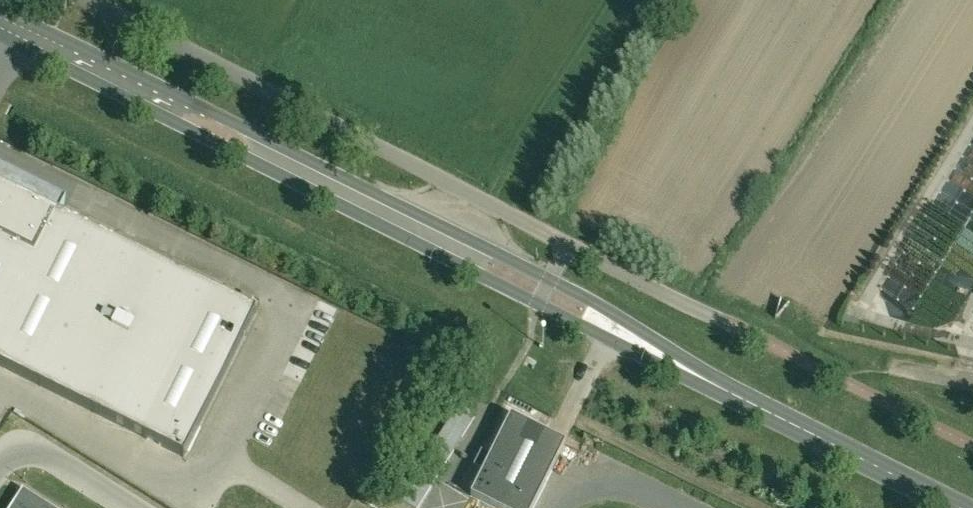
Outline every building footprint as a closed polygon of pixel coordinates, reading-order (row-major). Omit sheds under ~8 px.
[(184,457),(244,336),(256,312),(61,215),(64,209),(63,209),(59,210),(58,213),(21,194),(23,189),(9,182),(6,187),(0,184),(0,366),(184,457)] [(243,292),(238,301),(249,306),(253,297),(243,292)] [(511,416),(471,496),(495,507),(533,507),(566,443),(511,416)] [(23,488),(10,507),(54,507),(23,488)]
